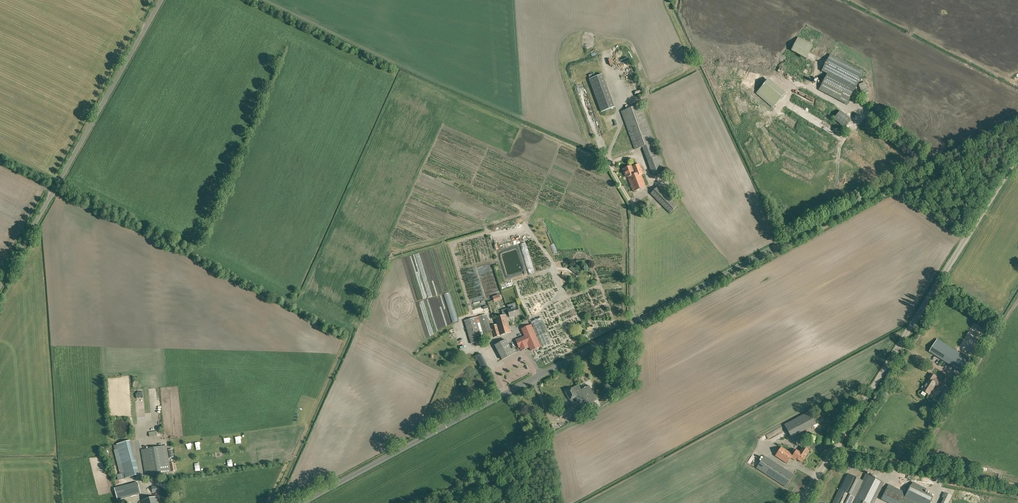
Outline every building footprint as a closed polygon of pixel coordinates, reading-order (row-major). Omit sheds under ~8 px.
[(792,50),(806,58),(813,45),(798,38),(792,50)] [(774,58),(778,52),(775,49),(770,55),(774,58)] [(864,72),(830,54),(822,71),(827,74),(823,82),(820,81),(819,83),(822,84),(819,90),(847,104),(864,72)] [(614,107),(602,74),(589,79),(601,112),(614,107)] [(768,80),(757,93),(773,107),(784,94),(768,80)] [(665,170),(645,117),(641,104),(621,111),(635,149),(643,147),(653,175),(665,170)] [(851,119),(840,111),(834,119),(845,128),(851,119)] [(632,166),(623,169),(625,175),(627,174),(634,191),(646,187),(640,172),(642,172),(639,164),(632,167),(632,166)] [(677,206),(658,187),(650,194),(670,214),(677,206)] [(510,317),(520,314),(518,306),(508,309),(508,308),(502,310),(503,315),(506,314),(506,315),(495,318),(497,324),(492,326),(495,337),(511,332),(507,318),(510,317)] [(493,337),(486,314),(479,316),(485,339),(493,337)] [(482,340),(476,317),(465,320),(471,343),(482,340)] [(552,345),(547,333),(541,319),(531,323),(531,324),(522,328),(525,336),(516,340),(519,347),(520,347),(522,350),(529,347),(528,344),(531,351),(541,347),(542,349),(552,345)] [(967,361),(928,336),(922,347),(961,371),(967,361)] [(506,339),(495,345),(502,359),(517,352),(514,347),(511,349),(506,339)] [(928,378),(929,379),(925,386),(925,385),(923,385),(922,387),(922,389),(923,389),(922,390),(929,394),(936,385),(939,386),(942,382),(936,378),(937,377),(931,373),(928,378)] [(622,387),(619,382),(610,387),(612,392),(622,387)] [(947,388),(954,392),(956,389),(950,384),(947,388)] [(581,390),(578,385),(572,388),(566,392),(573,404),(579,401),(580,404),(585,401),(586,400),(584,395),(583,395),(581,390)] [(589,385),(581,390),(583,395),(584,395),(586,400),(585,401),(587,404),(596,399),(589,385)] [(596,404),(589,407),(589,408),(590,410),(585,413),(586,415),(599,409),(596,404)] [(571,412),(568,406),(557,412),(560,417),(571,412)] [(811,414),(810,411),(785,424),(787,427),(792,437),(816,424),(811,414)] [(134,460),(135,460),(130,440),(129,441),(117,444),(122,463),(134,460)] [(141,450),(146,476),(171,472),(166,445),(141,450)] [(781,446),(775,455),(787,463),(791,457),(796,460),(797,459),(802,462),(806,456),(809,451),(803,446),(799,452),(797,450),(796,450),(793,454),(781,446)] [(757,467),(786,486),(793,475),(764,455),(757,467)] [(851,495),(859,479),(847,474),(840,489),(833,502),(847,502),(851,495)] [(851,502),(874,502),(884,483),(866,474),(854,497),(851,502)] [(141,494),(138,484),(115,490),(118,500),(141,494)] [(933,497),(910,486),(904,497),(887,488),(881,499),(889,502),(930,502),(933,497)]
